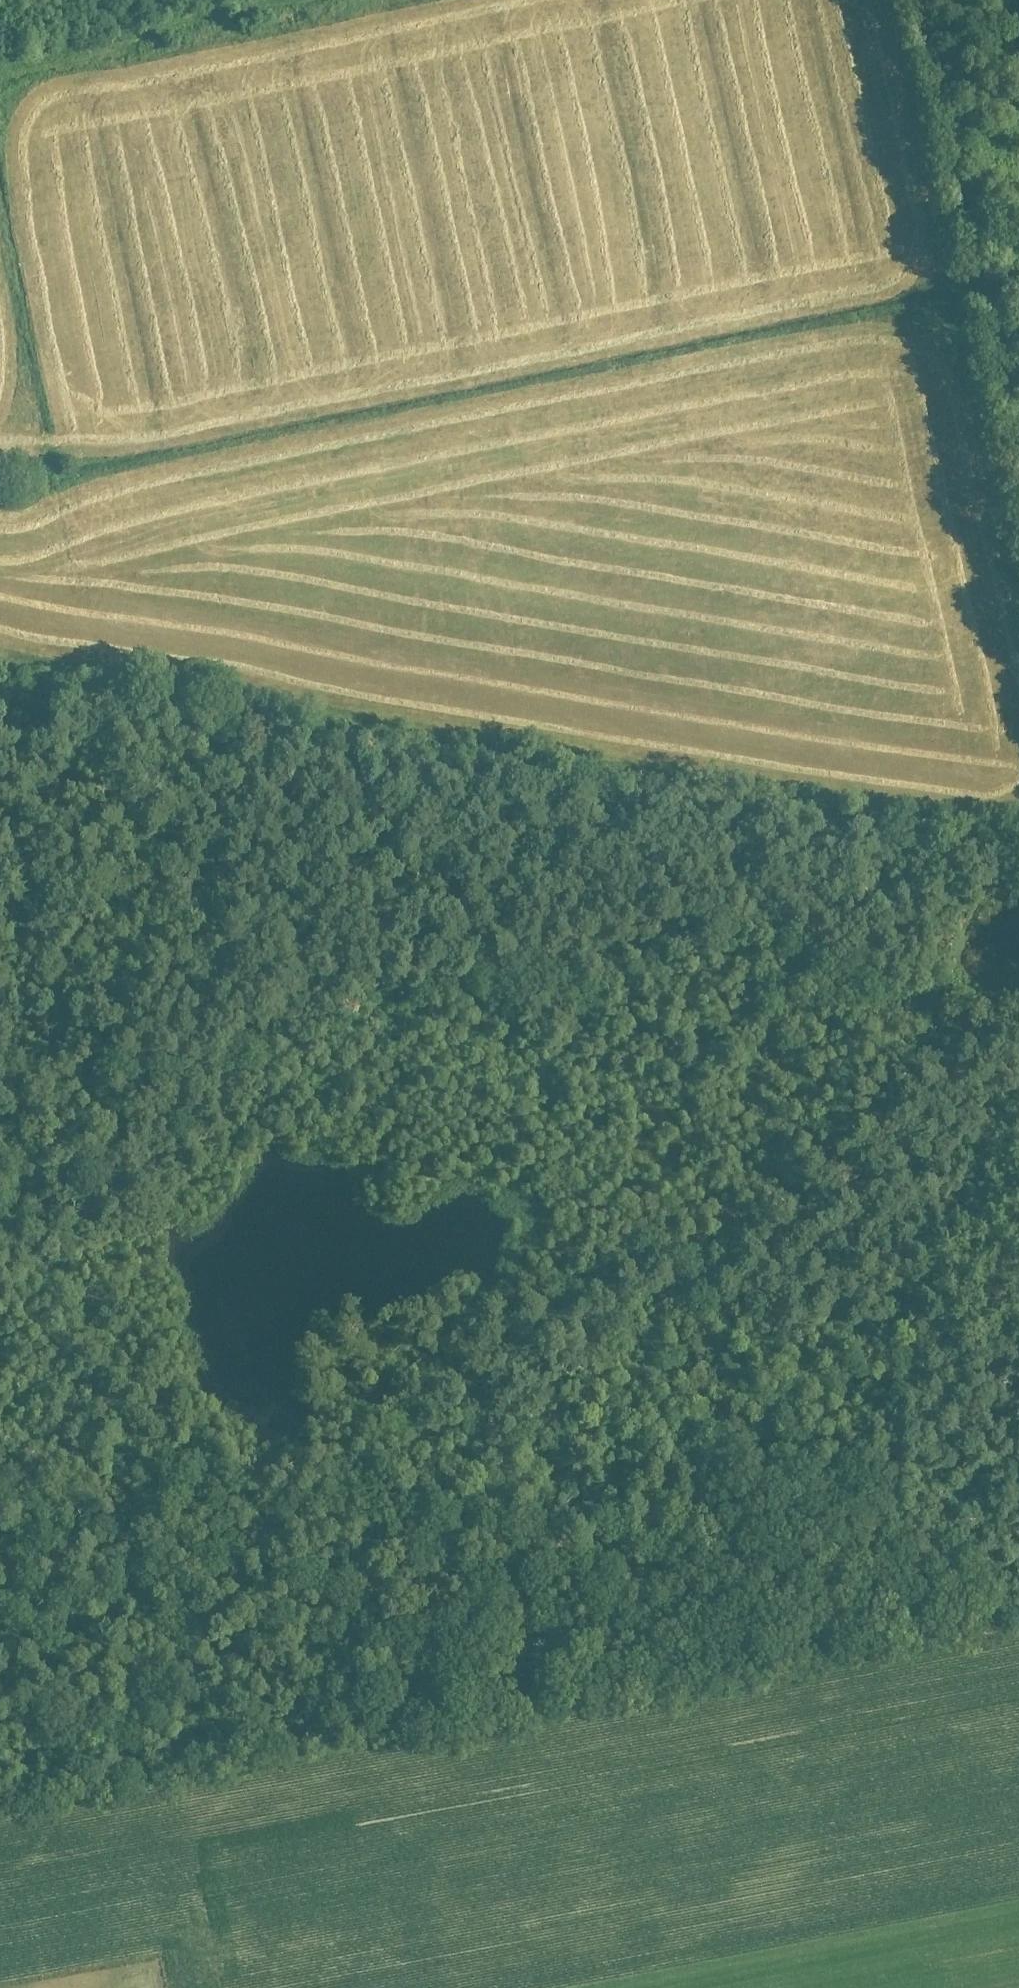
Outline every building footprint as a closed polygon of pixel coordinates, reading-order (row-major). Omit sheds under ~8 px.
[(429,1780),(428,1763),(414,1764),(415,1781),(429,1780)]
